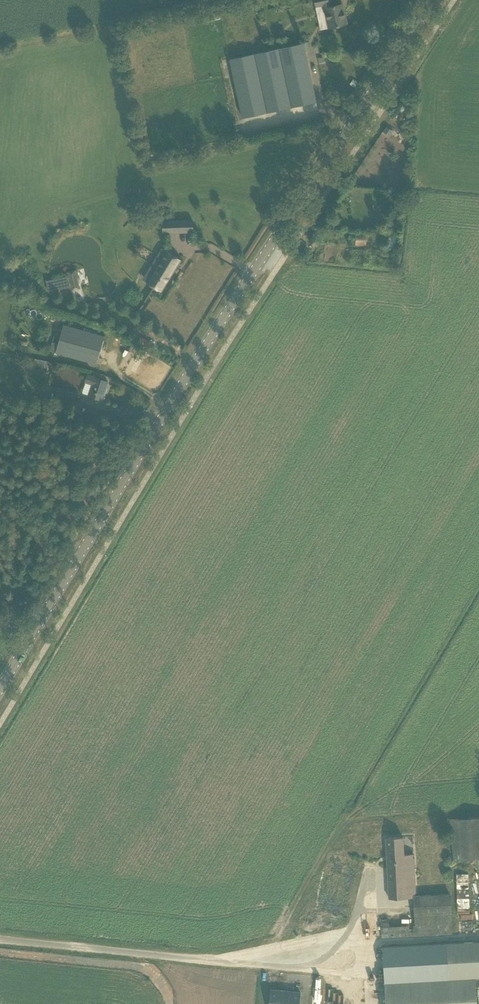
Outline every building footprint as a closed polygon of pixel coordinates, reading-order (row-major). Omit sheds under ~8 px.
[(316,8),(322,6),(324,13),(325,18),(327,18),(329,28),(346,24),(342,4),(330,6),(329,0),(314,0),(316,8)] [(240,7),(232,8),(233,15),(241,13),(240,7)] [(303,43),(294,45),(293,45),(229,59),(243,118),(266,113),(316,102),(305,52),(303,43)] [(353,79),(350,85),(355,88),(358,83),(353,79)] [(192,221),(162,221),(162,234),(193,233),(192,221)] [(364,244),(363,234),(356,234),(356,244),(364,244)] [(146,283),(161,292),(181,260),(166,250),(166,251),(162,248),(147,271),(152,274),(146,283)] [(76,270),(66,273),(71,290),(80,288),(77,279),(78,278),(76,270)] [(104,336),(94,333),(64,325),(56,352),(96,364),(104,336)] [(140,337),(136,343),(144,347),(147,342),(140,337)] [(92,385),(88,396),(101,400),(108,382),(87,375),(85,382),(92,385)] [(56,398),(56,399),(64,400),(67,401),(76,402),(78,402),(79,394),(65,392),(57,391),(56,398)] [(450,819),(453,860),(478,858),(478,816),(450,819)] [(402,837),(396,837),(386,838),(389,899),(413,897),(415,897),(415,895),(413,855),(403,855),(402,837)] [(450,893),(415,895),(415,897),(413,897),(416,935),(452,934),(450,893)] [(386,1003),(477,1003),(475,978),(478,978),(478,941),(393,946),(393,947),(383,947),(386,1003)] [(300,992),(270,989),(269,1003),(299,1003),(300,992)]
